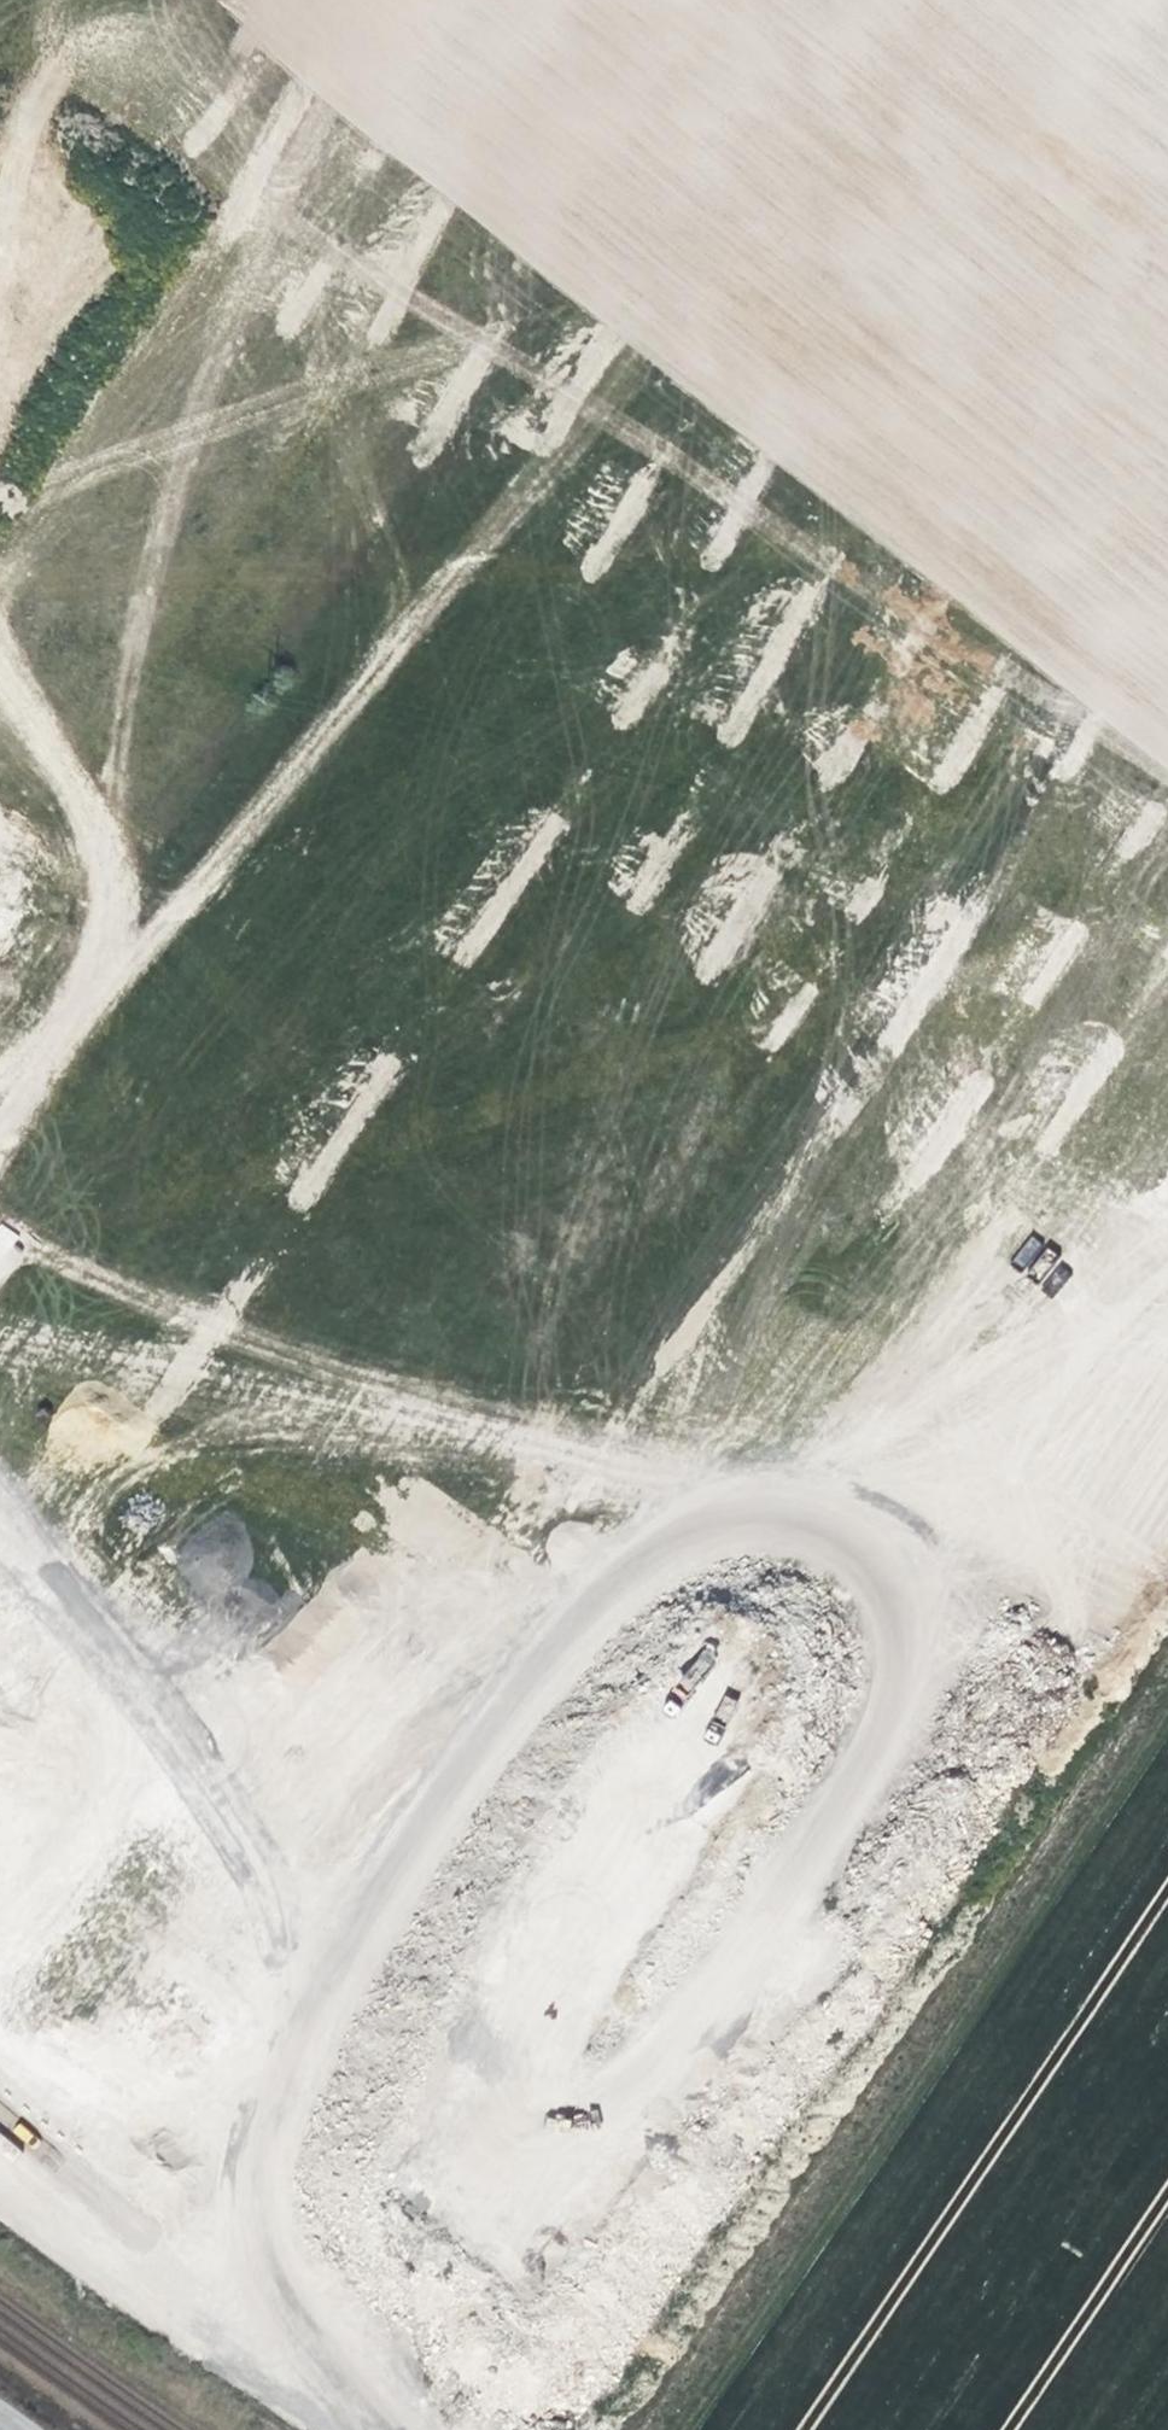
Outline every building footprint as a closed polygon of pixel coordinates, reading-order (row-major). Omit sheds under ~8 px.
[(1012,1260),(1025,1269),(1044,1244),(1031,1235),(1012,1260)] [(1038,1279),(1049,1295),(1074,1277),(1063,1261),(1038,1279)]
